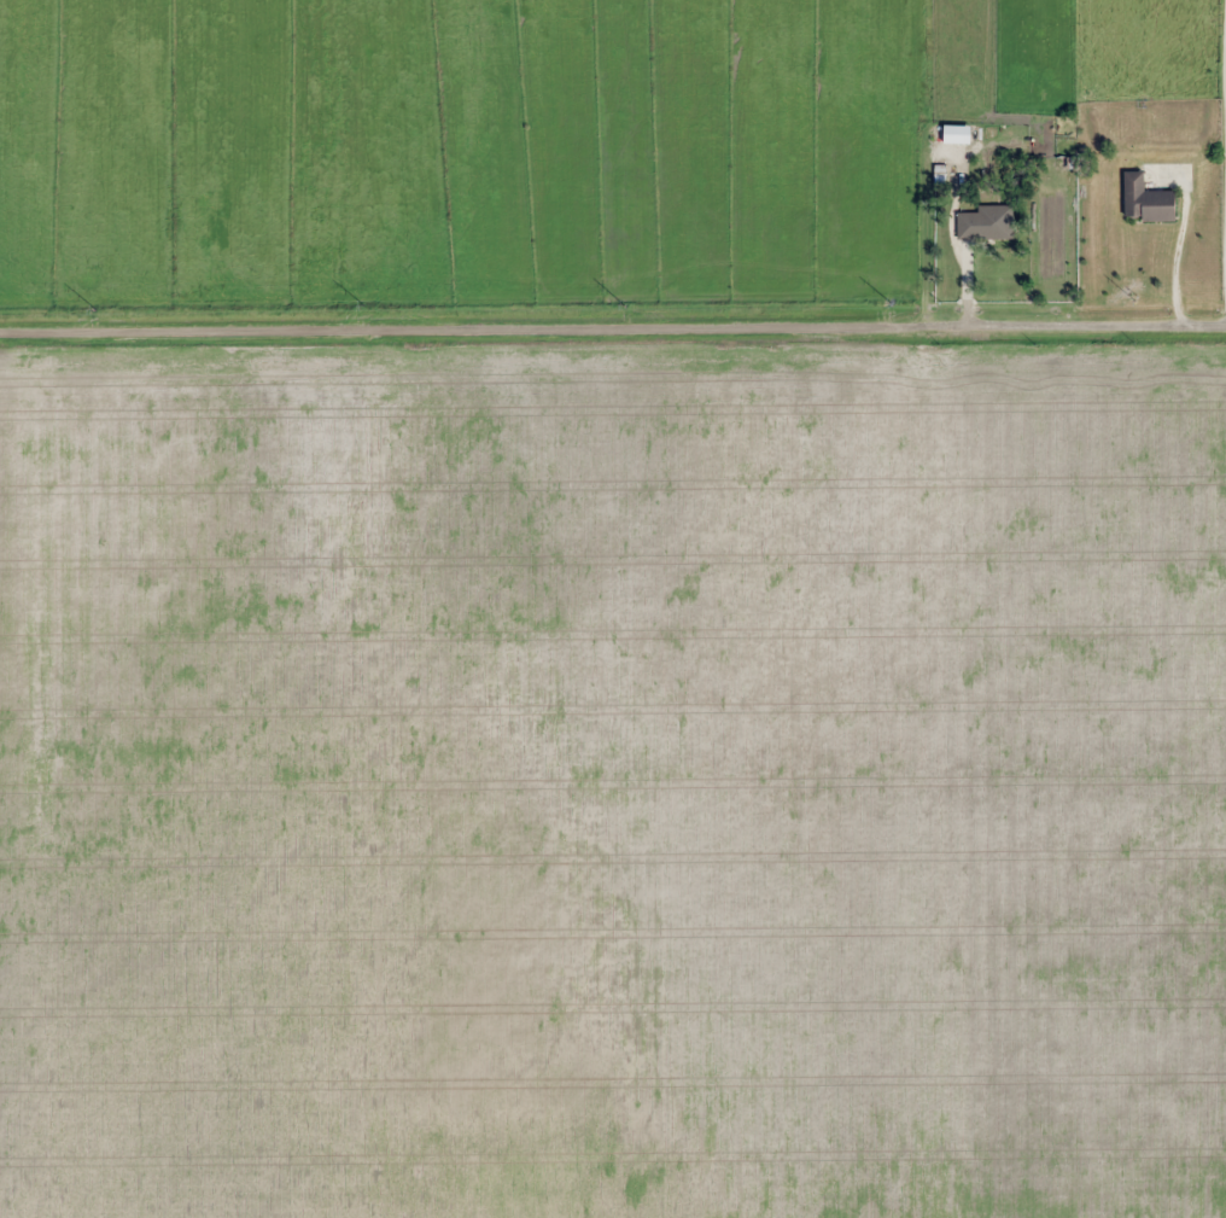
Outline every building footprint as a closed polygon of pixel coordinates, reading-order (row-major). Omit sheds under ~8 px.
[(1144,191),(1144,172),(1124,172),(1124,222),(1177,222),(1176,191),(1144,191)] [(957,213),(957,239),(1009,239),(1009,206),(976,206),(976,213),(957,213)]
